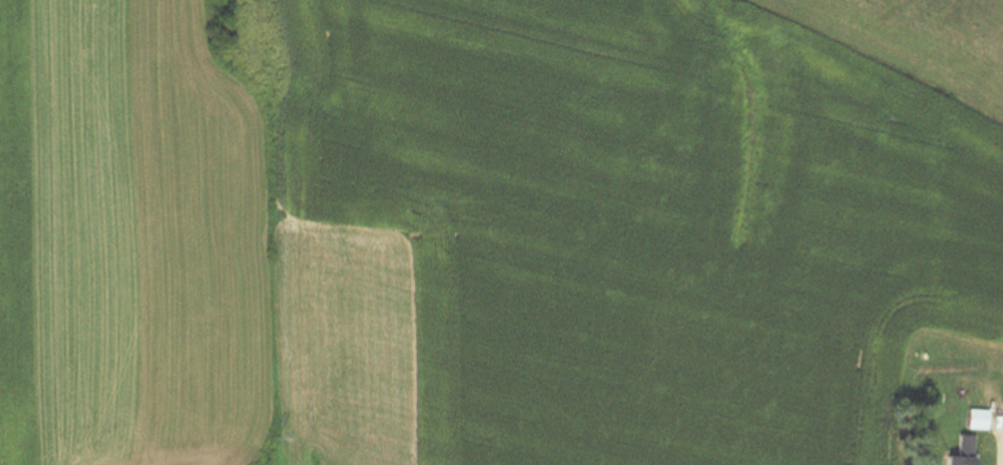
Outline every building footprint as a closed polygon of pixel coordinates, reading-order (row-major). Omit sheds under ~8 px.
[(984,410),(984,430),(963,429),(963,410),(984,410)] [(954,436),(953,458),(939,458),(939,464),(971,464),(972,437),(954,436)]
